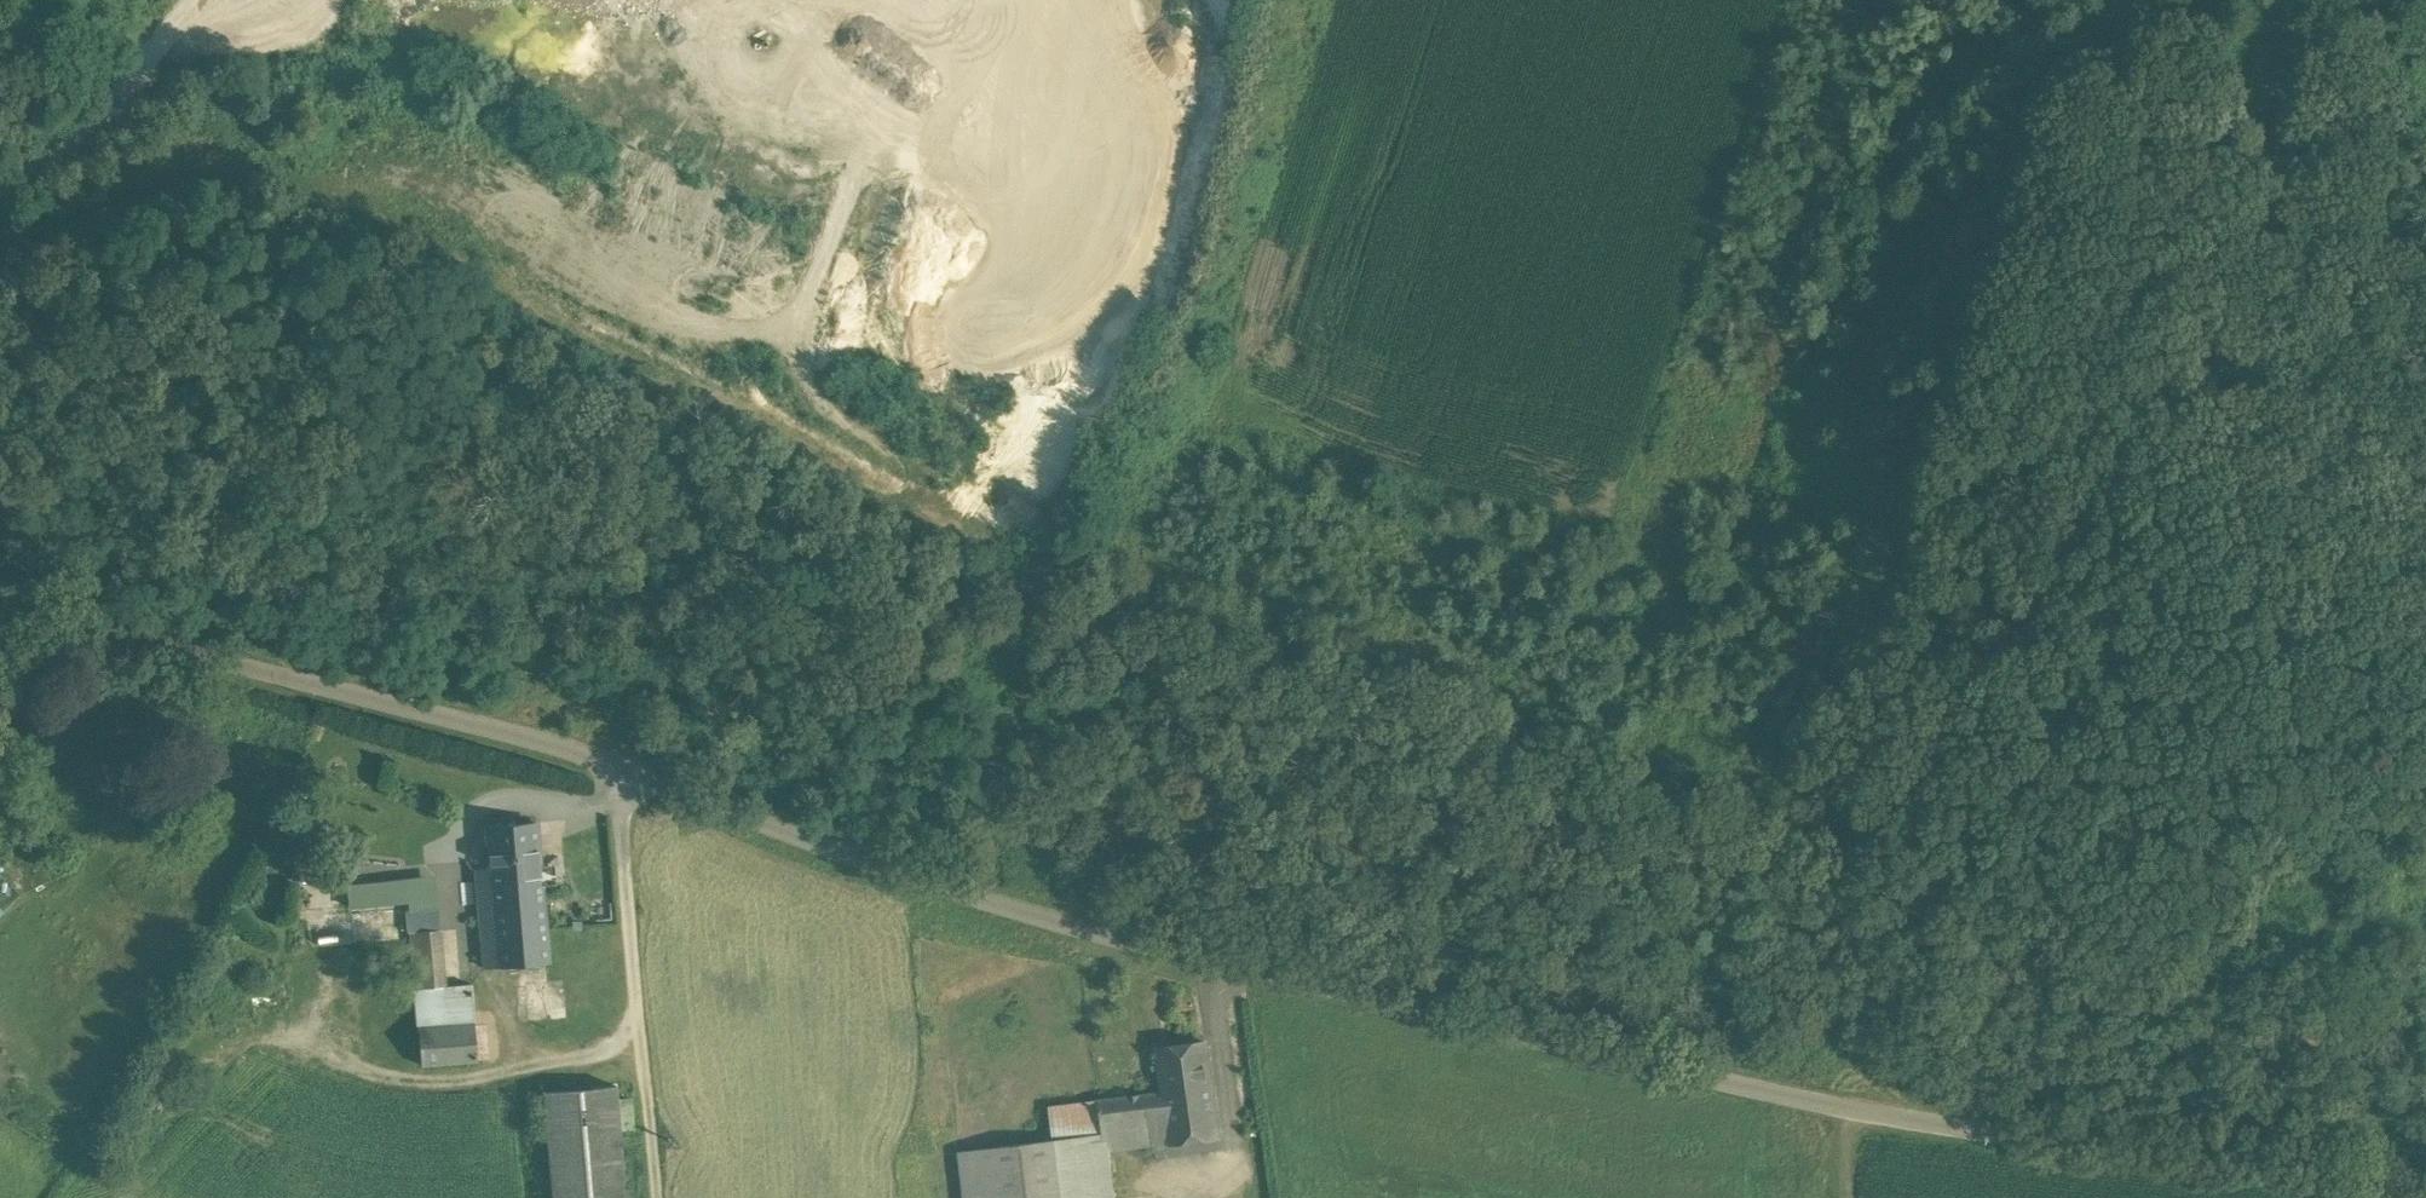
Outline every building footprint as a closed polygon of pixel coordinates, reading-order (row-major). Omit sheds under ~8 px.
[(471,956),(540,952),(532,808),(478,811),(480,857),(465,857),(471,956)] [(407,898),(421,1061),(476,1056),(470,981),(443,984),(434,873),(345,880),(347,903),(407,898)] [(1096,1142),(1204,1131),(1194,1033),(1145,1038),(1150,1086),(1046,1097),(1049,1127),(950,1137),(956,1197),(1101,1197),(1096,1142)] [(543,1197),(602,1197),(595,1070),(536,1073),(543,1197)]
